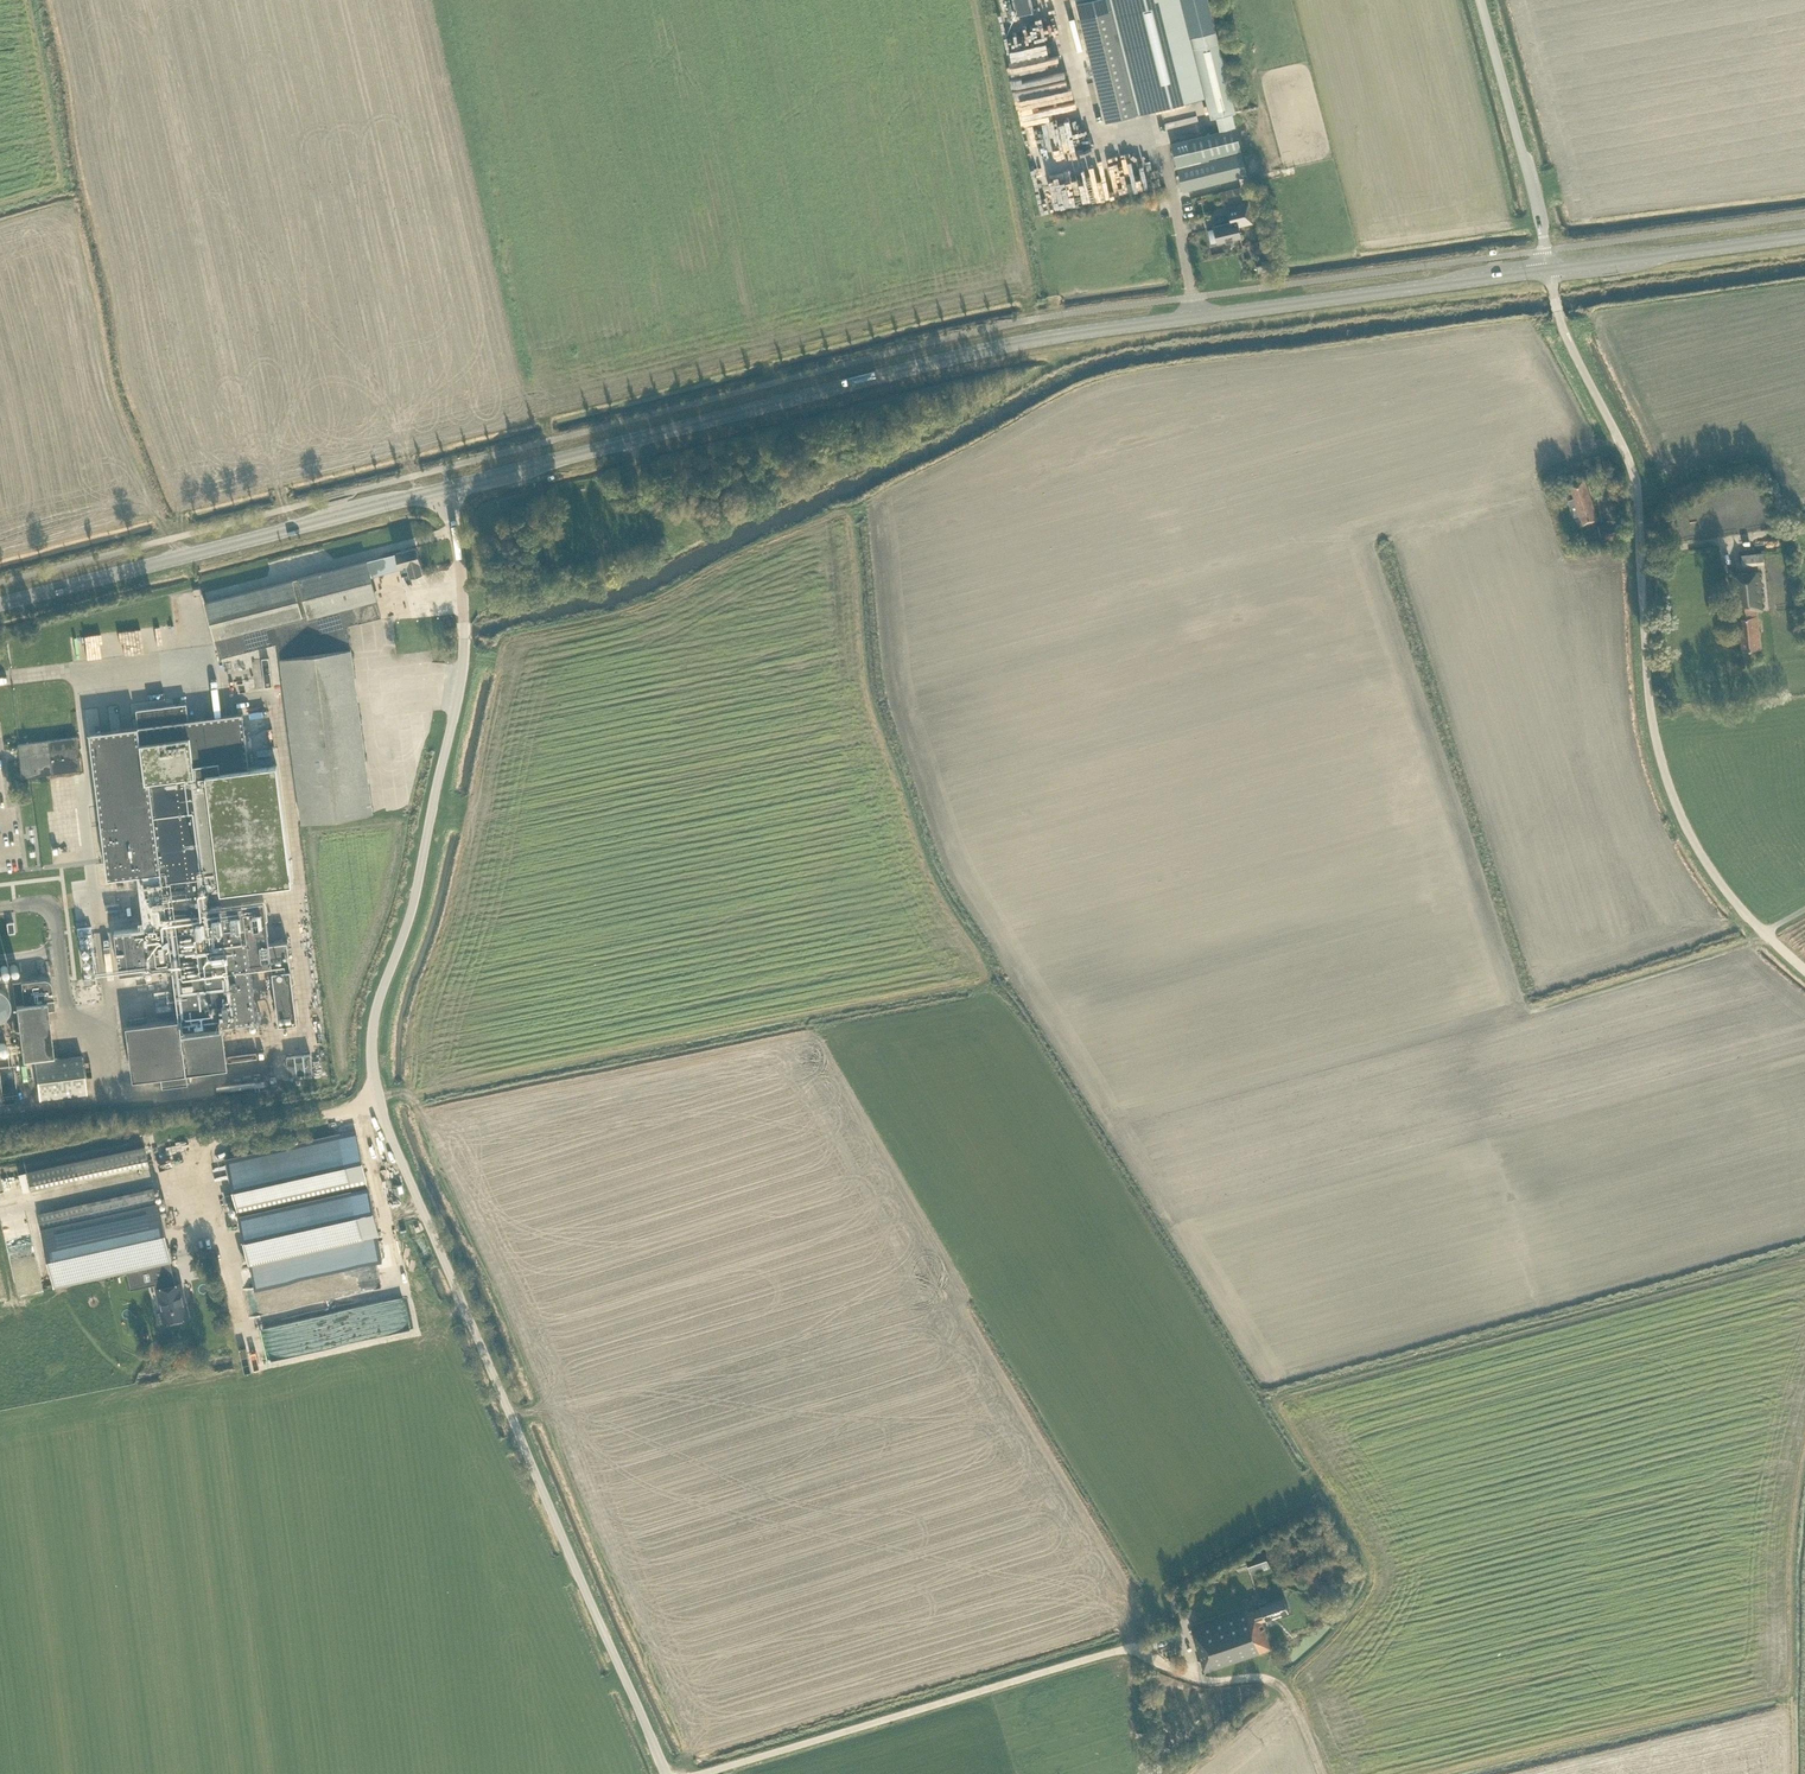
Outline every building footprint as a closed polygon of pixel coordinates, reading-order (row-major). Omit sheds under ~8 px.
[(1033,6),(1031,0),(1017,0),(1019,10),(1033,6)] [(1075,2),(1079,18),(1113,9),(1111,0),(1082,0),(1075,2)] [(1113,9),(1138,113),(1205,97),(1210,118),(1216,117),(1219,129),(1235,125),(1231,113),(1235,112),(1218,41),(1217,41),(1214,30),(1215,30),(1207,0),(1111,0),(1113,9)] [(1113,9),(1079,18),(1086,46),(1098,94),(1105,121),(1136,114),(1138,113),(1113,9)] [(1054,29),(1028,35),(1031,50),(1058,44),(1054,29)] [(1171,142),(1181,182),(1183,192),(1247,175),(1241,151),(1209,159),(1241,150),(1235,126),(1171,142)] [(1227,198),(1235,196),(1233,189),(1225,190),(1227,198)] [(1254,223),(1249,202),(1226,208),(1230,222),(1213,226),(1214,229),(1207,230),(1210,243),(1217,242),(1218,243),(1241,237),(1238,227),(1254,223)] [(1268,272),(1267,265),(1257,267),(1258,274),(1268,272)] [(1597,519),(1584,479),(1569,484),(1574,498),(1567,500),(1572,517),(1579,515),(1582,524),(1597,519)] [(1614,521),(1597,525),(1601,543),(1618,538),(1614,521)] [(422,573),(419,562),(420,562),(416,548),(396,553),(396,554),(376,559),(367,561),(371,576),(376,575),(390,571),(389,570),(407,566),(410,576),(422,573)] [(1741,566),(1764,564),(1762,552),(1740,555),(1741,566)] [(278,643),(302,823),(372,814),(351,649),(347,625),(381,616),(376,599),(377,599),(376,597),(371,580),(371,576),(367,561),(366,560),(205,602),(220,658),(278,643)] [(1761,610),(1757,571),(1732,574),(1735,604),(1736,604),(1741,650),(1761,648),(1756,610),(1761,610)] [(193,589),(195,596),(202,594),(200,588),(193,589)] [(272,686),(268,658),(262,659),(265,687),(272,686)] [(269,943),(263,901),(207,908),(205,888),(220,886),(220,891),(291,882),(277,765),(249,768),(243,713),(188,720),(186,703),(136,710),(138,726),(89,733),(108,879),(138,875),(144,927),(115,930),(120,974),(172,967),(179,1020),(126,1026),(133,1080),(228,1068),(222,1026),(257,1021),(251,968),(271,966),(279,1024),(297,1021),(287,941),(269,943)] [(50,741),(41,742),(19,744),(22,778),(46,775),(53,774),(81,772),(78,738),(50,741)] [(6,923),(8,934),(15,933),(13,922),(6,923)] [(78,936),(92,935),(91,927),(77,928),(78,936)] [(92,963),(92,962),(92,961),(92,960),(92,959),(91,958),(90,957),(89,957),(88,957),(87,957),(86,957),(86,958),(85,958),(85,959),(84,960),(84,961),(84,962),(85,962),(85,963),(85,964),(86,964),(87,965),(88,965),(89,965),(90,965),(91,964),(92,963)] [(93,973),(93,972),(93,971),(93,970),(93,969),(93,968),(92,968),(92,967),(91,967),(90,967),(89,967),(87,967),(87,968),(86,968),(86,969),(85,970),(85,971),(85,972),(86,972),(86,973),(87,974),(88,974),(88,975),(89,975),(90,975),(92,974),(93,973)] [(99,984),(98,977),(84,979),(85,986),(99,984)] [(20,982),(12,983),(15,1004),(23,1003),(23,1004),(15,1005),(22,1059),(53,1055),(47,1009),(54,1008),(51,985),(51,984),(50,983),(50,982),(49,981),(48,980),(47,980),(46,979),(45,979),(44,979),(43,979),(20,982)] [(313,1072),(310,1054),(287,1057),(289,1075),(313,1072)] [(79,1055),(34,1060),(35,1065),(36,1076),(39,1099),(84,1094),(79,1055)] [(341,1133),(225,1158),(239,1219),(240,1219),(354,1193),(341,1133)] [(31,1190),(148,1165),(144,1147),(27,1172),(31,1190)] [(154,1187),(39,1213),(45,1243),(55,1286),(86,1279),(104,1275),(127,1270),(131,1288),(128,1289),(128,1290),(155,1284),(160,1304),(163,1303),(167,1321),(188,1316),(185,1301),(181,1282),(178,1283),(175,1284),(175,1282),(170,1261),(171,1260),(158,1202),(154,1187)] [(363,1234),(354,1193),(240,1219),(249,1259),(363,1234)] [(363,1234),(249,1259),(256,1288),(382,1260),(376,1231),(363,1234)] [(45,1290),(34,1237),(9,1242),(20,1295),(45,1290)] [(9,1297),(0,1257),(0,1298),(9,1297)] [(1264,1551),(1245,1557),(1250,1573),(1269,1567),(1264,1551)] [(1204,1671),(1270,1648),(1261,1620),(1264,1619),(1288,1611),(1284,1597),(1266,1603),(1264,1598),(1258,1600),(1261,1608),(1248,1612),(1247,1609),(1191,1628),(1204,1671)] [(1173,1742),(1163,1738),(1159,1747),(1169,1751),(1173,1742)]
